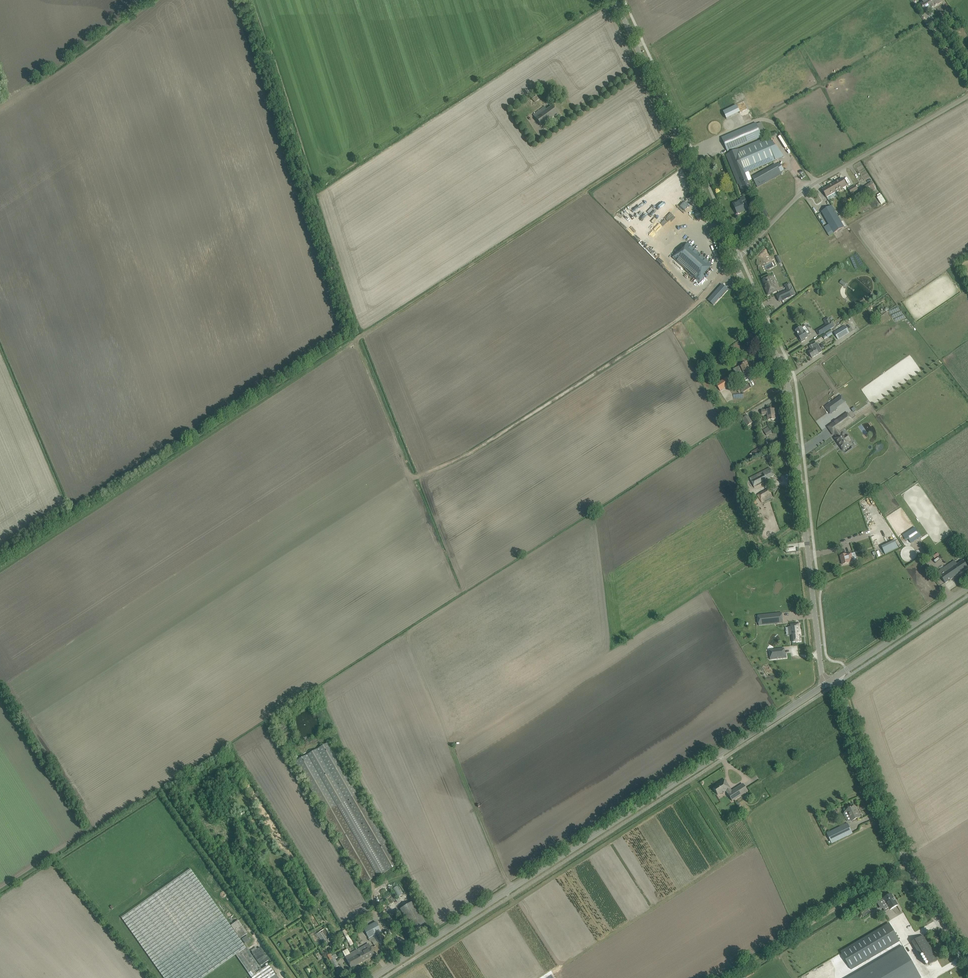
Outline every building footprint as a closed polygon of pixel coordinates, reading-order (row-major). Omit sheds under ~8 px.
[(920,5),(925,13),(934,7),(930,0),(927,0),(920,5)] [(530,96),(527,98),(526,99),(531,106),(536,103),(535,103),(539,100),(536,95),(532,98),(530,96)] [(728,118),(742,113),(740,105),(725,110),(728,118)] [(547,110),(544,107),(533,115),(541,126),(558,114),(552,106),(547,110)] [(756,123),(726,136),(722,138),(728,152),(732,150),(762,137),(756,123)] [(768,137),(736,151),(745,174),(783,158),(768,137)] [(739,184),(742,192),(751,189),(745,174),(736,151),(726,155),(738,184),(739,184)] [(781,174),(780,172),(776,165),(753,178),(758,187),(781,174)] [(832,185),(836,192),(847,186),(843,179),(832,185)] [(860,200),(876,189),(872,182),(858,191),(855,185),(848,189),(851,195),(855,193),(858,199),(860,200)] [(836,192),(832,185),(823,190),(827,197),(836,192)] [(882,195),(877,198),(882,205),(887,202),(882,195)] [(745,211),(743,205),(747,204),(744,197),(741,199),(741,201),(734,204),(738,214),(745,211)] [(681,207),(686,211),(689,207),(685,203),(681,207)] [(832,206),(821,212),(826,221),(829,225),(834,234),(844,228),(841,222),(843,221),(840,216),(838,217),(837,215),(832,206)] [(674,257),(701,281),(705,276),(704,274),(713,265),(689,243),(680,253),(679,251),(674,257)] [(765,289),(768,295),(778,291),(775,285),(771,277),(763,281),(766,289),(765,289)] [(708,300),(712,304),(713,305),(720,297),(720,298),(728,290),(722,285),(721,286),(708,300)] [(787,290),(781,293),(784,300),(795,295),(792,288),(791,288),(787,290)] [(831,322),(828,317),(823,320),(826,325),(816,331),(819,336),(835,327),(832,321),(831,322)] [(809,331),(806,326),(802,328),(802,327),(796,331),(799,335),(798,335),(800,338),(799,338),(801,342),(805,340),(805,339),(808,337),(808,336),(810,334),(809,331)] [(838,340),(849,333),(845,326),(834,333),(838,340)] [(812,346),(810,347),(812,351),(809,353),(812,358),(823,352),(817,342),(812,345),(812,346)] [(719,361),(726,356),(723,352),(717,357),(719,361)] [(743,365),(736,368),(739,373),(740,377),(745,375),(747,374),(751,372),(747,363),(743,365)] [(727,378),(720,383),(724,389),(731,384),(727,378)] [(748,383),(739,389),(741,392),(742,393),(743,393),(751,388),(748,383)] [(832,402),(826,407),(830,414),(837,409),(832,402)] [(774,409),(769,410),(767,410),(762,411),(762,415),(768,414),(768,420),(772,420),(776,420),(775,415),(774,409)] [(847,413),(828,427),(833,435),(835,434),(837,438),(836,439),(844,450),(851,445),(848,441),(850,440),(847,436),(845,437),(843,433),(842,434),(838,428),(841,425),(843,428),(853,421),(847,413)] [(747,426),(752,423),(748,416),(743,419),(747,426)] [(769,426),(763,430),(767,436),(773,432),(769,426)] [(760,447),(752,452),(754,457),(763,452),(760,447)] [(770,468),(765,470),(750,478),(755,488),(768,481),(767,480),(774,476),(770,468)] [(768,489),(764,492),(758,495),(762,502),(773,496),(768,489)] [(751,509),(757,505),(755,501),(748,505),(751,509)] [(905,534),(909,540),(911,543),(921,536),(915,527),(905,534)] [(890,543),(882,547),(885,554),(894,550),(890,543)] [(854,562),(851,553),(841,556),(843,565),(854,562)] [(965,563),(963,561),(958,564),(955,561),(938,572),(945,583),(967,568),(967,567),(965,563)] [(777,613),(758,615),(759,625),(778,623),(777,613)] [(801,625),(793,626),(793,628),(794,628),(795,637),(794,637),(795,644),(803,643),(802,636),(803,636),(801,625)] [(784,648),(769,650),(770,660),(787,658),(786,653),(785,653),(784,648)] [(797,663),(798,669),(807,668),(805,650),(792,652),(793,663),(797,663)] [(330,743),(295,762),(308,785),(321,807),(324,813),(364,884),(377,876),(399,864),(357,790),(343,765),(330,743)] [(718,795),(723,792),(724,793),(728,790),(729,793),(728,794),(732,801),(748,791),(743,784),(732,791),(730,789),(725,780),(718,784),(719,785),(713,788),(718,795)] [(857,812),(855,807),(847,811),(845,813),(844,815),(847,821),(849,822),(852,821),(860,818),(858,813),(857,814),(857,812)] [(827,833),(832,844),(853,834),(848,823),(827,833)] [(121,918),(164,977),(203,977),(236,955),(252,977),(278,977),(276,975),(275,975),(269,965),(267,963),(265,965),(267,966),(262,969),(246,947),(246,948),(190,869),(121,918)] [(877,903),(880,907),(887,903),(891,910),(898,906),(895,901),(891,895),(891,894),(877,903)] [(413,901),(400,909),(412,931),(426,923),(413,901)] [(398,910),(386,917),(390,923),(402,916),(398,910)] [(369,939),(375,935),(380,933),(381,932),(376,922),(363,928),(369,939)] [(889,923),(843,950),(854,968),(900,941),(889,923)] [(326,928),(317,933),(323,942),(331,937),(326,928)] [(385,942),(380,933),(375,935),(380,945),(385,942)] [(923,936),(912,942),(920,957),(923,955),(929,965),(938,961),(938,960),(923,936)] [(368,944),(350,954),(347,949),(342,952),(351,968),(374,955),(368,944)] [(922,977),(903,946),(849,977),(921,977),(922,977)] [(334,951),(328,955),(334,968),(339,965),(336,958),(337,957),(334,951)]
